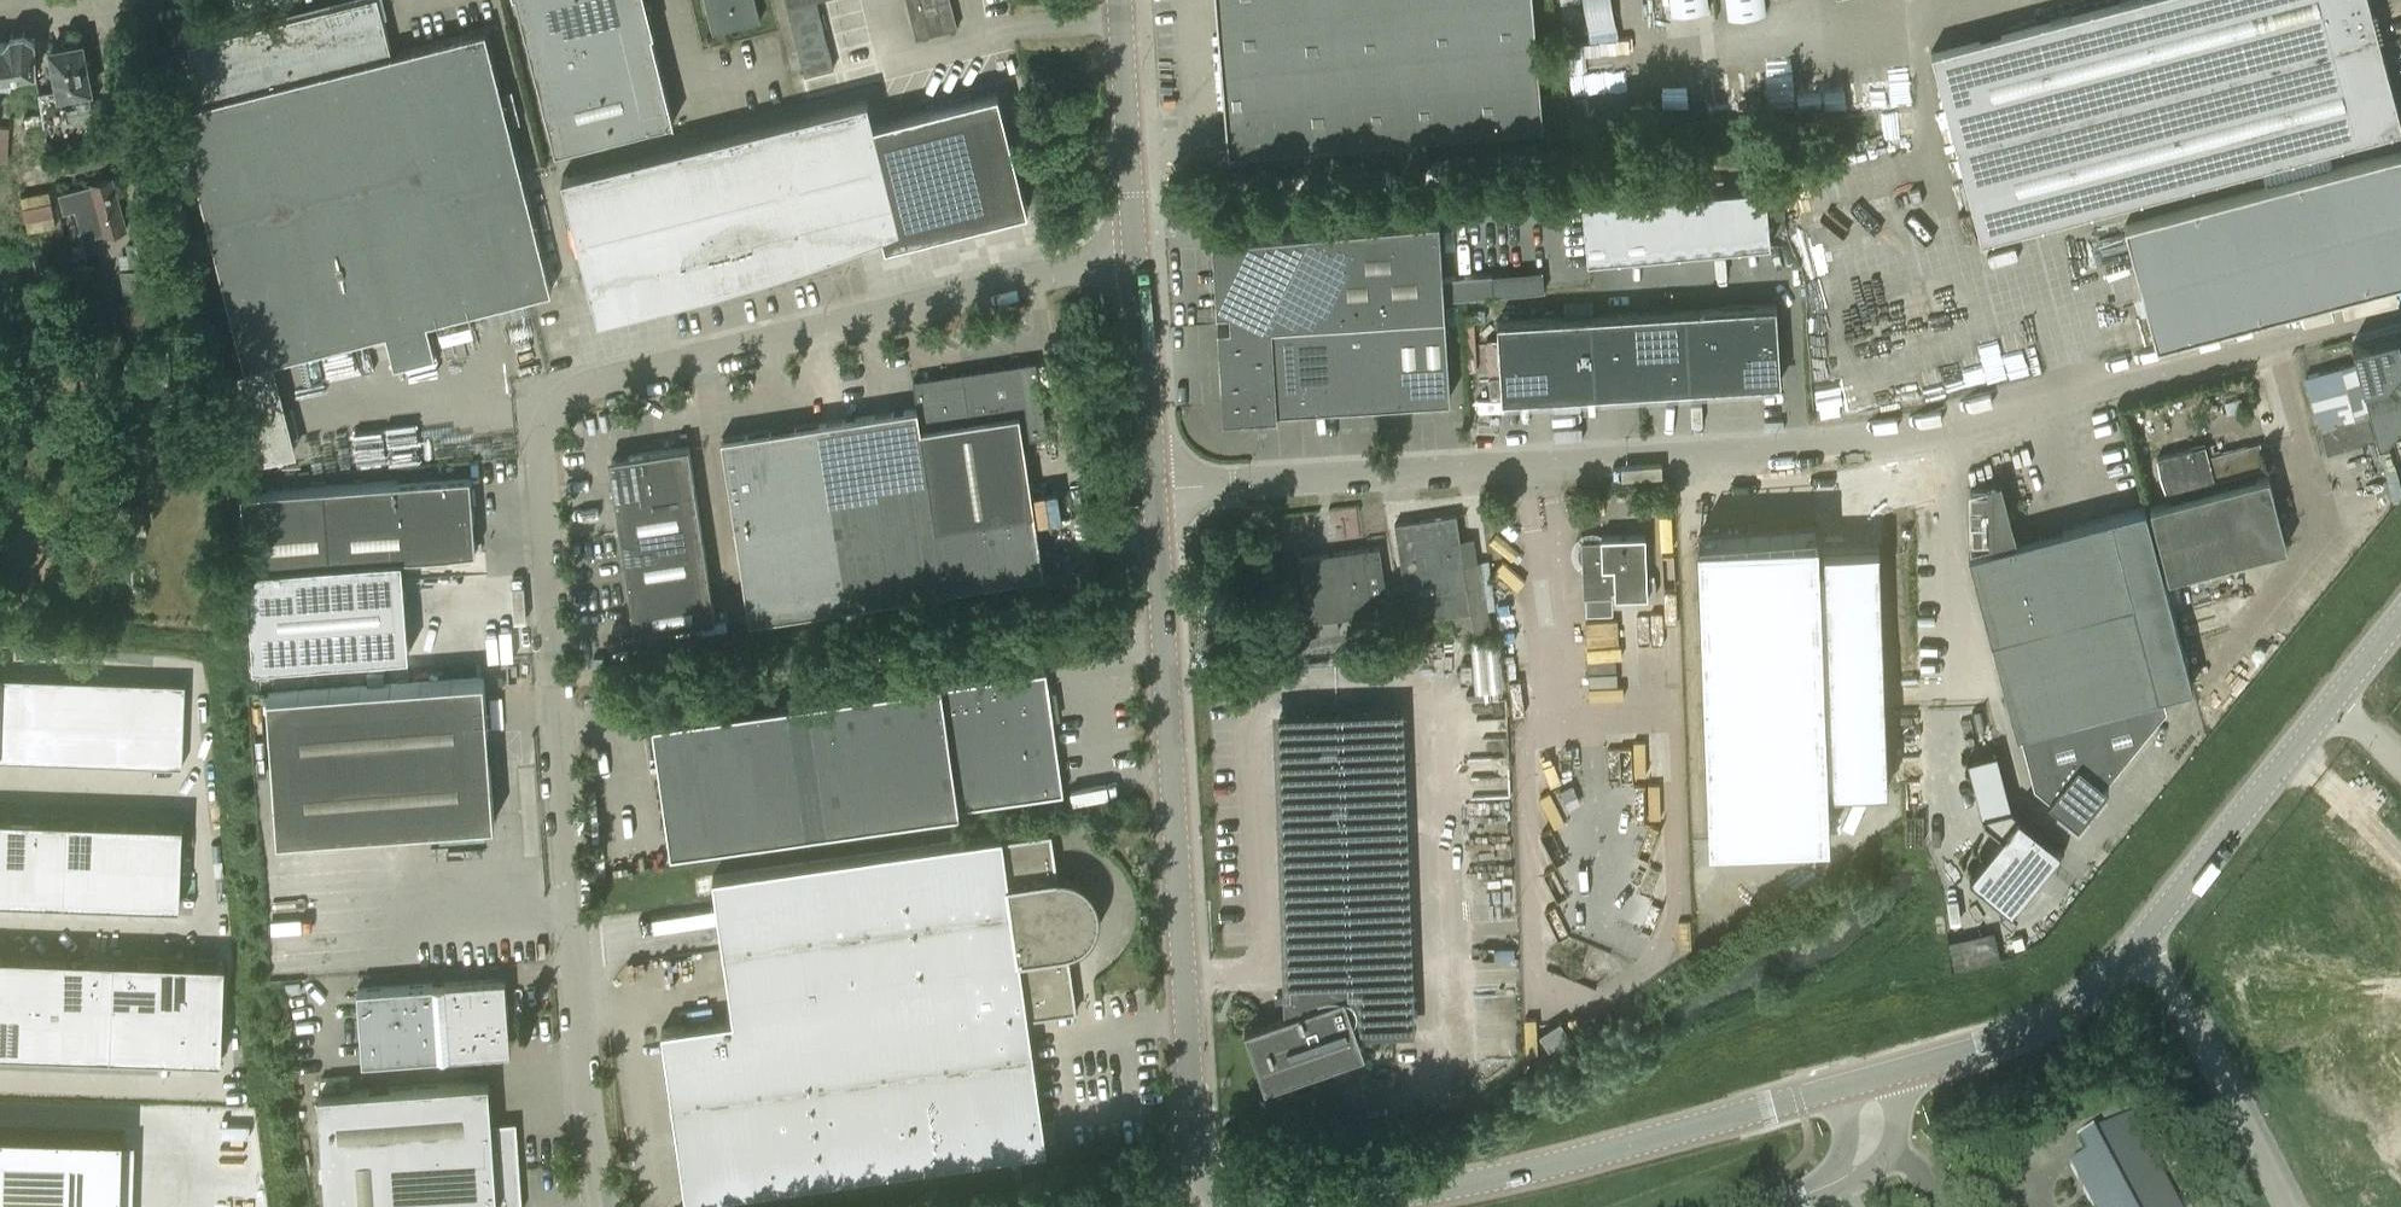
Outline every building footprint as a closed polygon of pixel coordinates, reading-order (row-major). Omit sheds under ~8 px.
[(510,125),(485,31),(392,54),(378,0),(357,0),(210,37),(210,38),(193,37),(192,84),(197,103),(179,107),(244,367),(386,332),(394,364),(435,354),(427,321),(551,290),(510,125)] [(555,150),(672,120),(673,121),(674,121),(652,32),(654,32),(652,25),(650,26),(643,0),(518,0),(555,150)] [(756,0),(706,0),(714,31),(761,19),(756,0)] [(805,74),(833,67),(817,0),(786,0),(805,74)] [(917,33),(960,21),(954,0),(908,0),(917,33)] [(1228,142),(1228,153),(1229,153),(1543,126),(1533,0),(1215,0),(1228,142)] [(1671,13),(1709,8),(1708,0),(1669,0),(1671,13)] [(1728,17),(1766,12),(1765,0),(1726,0),(1728,17)] [(1941,86),(1982,239),(2400,127),(2400,123),(2368,0),(2123,0),(1932,51),(1941,86)] [(13,82),(13,74),(34,70),(33,36),(32,36),(31,37),(5,42),(5,41),(3,41),(0,42),(0,80),(13,82)] [(50,48),(58,88),(40,92),(43,123),(67,119),(64,108),(93,102),(81,42),(50,48)] [(998,91),(887,119),(874,123),(868,98),(562,175),(591,290),(681,267),(682,297),(706,291),(742,281),(762,275),(780,269),(808,260),(839,249),(854,244),(883,233),(885,244),(1028,208),(998,91)] [(2124,226),(2156,346),(2400,281),(2400,153),(2124,226)] [(82,238),(104,232),(104,234),(125,229),(111,178),(90,184),(91,186),(58,195),(63,211),(74,208),(82,238)] [(1767,186),(1585,203),(1590,261),(1772,244),(1767,186)] [(1439,216),(1212,237),(1217,309),(1230,308),(1231,323),(1272,321),(1303,319),(1332,318),(1371,315),(1445,311),(1444,298),(1490,294),(1488,273),(1443,277),(1439,216)] [(147,242),(129,245),(133,269),(151,266),(147,242)] [(106,335),(93,263),(70,267),(79,317),(82,317),(86,339),(106,335)] [(1507,272),(1488,273),(1490,294),(1509,292),(1507,272)] [(1777,305),(1738,307),(1742,385),(1782,382),(1777,305)] [(1742,385),(1738,307),(1700,309),(1705,387),(1742,385)] [(1700,309),(1633,313),(1637,391),(1705,387),(1700,309)] [(159,311),(119,316),(122,339),(162,334),(159,311)] [(1450,397),(1445,311),(1371,315),(1375,401),(1450,397)] [(1633,313),(1596,316),(1600,393),(1637,391),(1633,313)] [(1371,315),(1332,318),(1337,404),(1375,401),(1371,315)] [(1596,316),(1548,318),(1552,396),(1600,393),(1596,316)] [(1332,318),(1303,319),(1308,406),(1337,404),(1332,318)] [(1552,396),(1548,318),(1498,321),(1503,399),(1552,396)] [(1308,406),(1303,319),(1272,321),(1276,412),(1278,411),(1277,408),(1308,406)] [(1231,323),(1218,324),(1223,415),(1276,412),(1272,321),(1231,323)] [(2355,343),(2381,435),(2393,432),(2400,422),(2400,330),(2355,343)] [(2350,349),(2302,363),(2327,452),(2375,438),(2350,349)] [(1036,361),(961,372),(912,380),(917,408),(936,527),(1034,512),(1023,439),(1047,436),(1036,361)] [(917,408),(721,438),(749,621),(945,591),(945,589),(936,527),(917,408)] [(2204,445),(2155,457),(2166,494),(2265,468),(2259,442),(2207,456),(2204,445)] [(688,446),(628,455),(628,457),(611,460),(615,484),(612,484),(617,516),(697,504),(688,446)] [(2269,475),(2150,506),(2169,577),(2288,545),(2269,475)] [(1993,539),(1992,547),(1970,553),(2018,731),(2034,727),(2163,692),(2192,684),(2146,506),(2018,540),(2001,479),(1991,481),(1991,489),(1971,490),(1971,504),(1975,504),(1975,506),(1971,506),(1971,516),(1975,516),(1975,520),(1971,520),(1972,540),(1993,539)] [(398,484),(398,480),(240,492),(246,567),(254,665),(409,654),(402,556),(476,551),(473,511),(466,512),(464,480),(398,484)] [(697,504),(617,516),(626,573),(706,561),(697,504)] [(1034,512),(936,527),(945,589),(1043,574),(1034,512)] [(1474,567),(1464,568),(1456,514),(1395,523),(1410,621),(1454,614),(1458,639),(1490,635),(1486,609),(1487,609),(1482,576),(1476,577),(1474,567)] [(1615,598),(1649,597),(1646,536),(1602,538),(1602,540),(1599,540),(1596,539),(1592,539),(1589,539),(1585,540),(1582,541),(1582,544),(1581,546),(1579,550),(1579,553),(1580,557),(1581,560),(1583,563),(1584,597),(1615,596),(1615,598)] [(1825,564),(1820,564),(1819,539),(1700,543),(1711,841),(1831,836),(1828,775),(1833,775),(1833,789),(1889,787),(1880,547),(1860,548),(1840,548),(1824,549),(1825,564)] [(1369,594),(1386,592),(1379,546),(1299,557),(1310,634),(1339,630),(1337,616),(1371,611),(1369,594)] [(706,561),(626,573),(635,631),(715,619),(706,561)] [(515,655),(516,627),(487,627),(486,654),(515,655)] [(959,808),(1064,793),(1046,671),(942,686),(941,682),(653,723),(671,853),(960,812),(959,808)] [(0,695),(0,716),(21,717),(22,676),(1,675),(0,695)] [(22,676),(21,717),(44,718),(46,677),(22,676)] [(46,677),(44,718),(61,718),(66,718),(68,677),(46,677)] [(68,677),(66,718),(79,719),(87,719),(89,678),(68,677)] [(89,678),(87,719),(96,719),(107,720),(109,679),(89,678)] [(494,822),(484,678),(267,693),(278,837),(494,822)] [(109,679),(107,720),(111,720),(128,721),(129,679),(109,679)] [(129,679),(128,721),(144,721),(145,700),(145,680),(129,679)] [(145,680),(145,700),(185,701),(185,681),(145,680)] [(2163,692),(2034,727),(2047,777),(2059,787),(2049,800),(2079,824),(2110,787),(2106,783),(2167,707),(2163,692)] [(145,700),(144,721),(184,722),(185,701),(145,700)] [(1340,714),(1285,716),(1293,962),(1349,960),(1340,714)] [(19,759),(21,717),(0,716),(0,758),(19,759)] [(21,717),(19,759),(43,759),(44,718),(21,717)] [(44,718),(43,759),(60,760),(61,718),(44,718)] [(61,718),(60,760),(78,761),(79,719),(66,718),(61,718)] [(79,719),(78,761),(94,761),(96,719),(87,719),(79,719)] [(96,719),(94,761),(110,762),(111,720),(107,720),(96,719)] [(111,720),(110,762),(126,762),(128,721),(111,720)] [(128,721),(126,762),(142,763),(143,742),(144,721),(128,721)] [(144,721),(143,742),(183,743),(184,722),(144,721)] [(143,742),(142,763),(183,764),(183,743),(143,742)] [(1977,757),(1995,816),(2023,807),(2005,749),(1977,757)] [(2018,811),(1969,871),(2011,906),(2060,845),(2018,811)] [(8,856),(9,814),(0,814),(0,855),(8,856)] [(9,814),(8,856),(37,856),(38,815),(9,814)] [(38,815),(37,856),(66,857),(67,816),(38,815)] [(67,816),(66,857),(95,858),(96,817),(67,816)] [(96,817),(95,858),(124,859),(125,818),(96,817)] [(125,818),(124,859),(153,860),(154,819),(125,818)] [(154,819),(153,860),(182,861),(183,821),(183,820),(154,819)] [(1047,1149),(1043,1119),(1028,1018),(1079,1010),(1079,1009),(1076,1009),(1068,951),(1070,951),(1071,950),(1073,950),(1075,949),(1079,947),(1081,946),(1084,944),(1086,942),(1088,940),(1090,937),(1094,932),(1096,926),(1098,921),(1099,914),(1098,908),(1097,902),(1095,897),(1092,891),(1088,887),(1083,884),(1082,883),(1080,882),(1078,881),(1076,880),(1073,879),(1071,878),(1070,878),(1068,877),(1066,877),(1064,877),(1062,877),(1059,877),(1057,877),(1051,835),(1054,835),(1054,833),(1003,840),(1003,836),(713,876),(733,1020),(661,1030),(685,1200),(1047,1149)] [(8,856),(6,896),(35,897),(37,856),(8,856)] [(37,856),(35,897),(64,898),(66,857),(37,856)] [(66,857),(64,898),(93,899),(95,858),(66,857)] [(95,858),(93,899),(122,900),(124,859),(95,858)] [(124,859),(122,900),(151,901),(153,860),(124,859)] [(153,860),(151,901),(180,902),(182,861),(153,860)] [(293,892),(327,888),(324,863),(290,867),(293,892)] [(1994,930),(1948,941),(1955,968),(2001,958),(1994,930)] [(64,998),(66,955),(0,952),(0,996),(64,998)] [(66,955),(64,998),(112,1000),(114,956),(66,955)] [(114,956),(112,1000),(161,1001),(162,958),(114,956)] [(162,958),(161,1001),(193,1003),(194,959),(162,958)] [(194,959),(193,1003),(224,1004),(226,960),(194,959)] [(362,1061),(462,1054),(462,1053),(505,1050),(502,1015),(508,1015),(507,1005),(501,1005),(500,980),(457,983),(457,982),(357,989),(362,1061)] [(1265,1088),(1365,1053),(1345,994),(1245,1029),(1265,1088)] [(62,1051),(64,998),(0,996),(0,1049),(62,1051)] [(64,998),(62,1051),(111,1053),(112,1000),(64,998)] [(112,1000),(111,1053),(159,1055),(161,1001),(112,1000)] [(161,1001),(159,1055),(191,1056),(193,1003),(161,1001)] [(193,1003),(191,1056),(222,1057),(224,1004),(193,1003)] [(318,1093),(326,1206),(522,1206),(518,1144),(513,1145),(511,1128),(492,1129),(489,1081),(318,1093)] [(2083,1194),(2086,1193),(2094,1206),(2169,1206),(2133,1138),(2139,1135),(2130,1118),(2076,1147),(2077,1148),(2085,1144),(2092,1158),(2073,1168),(2079,1180),(2076,1182),(2083,1194)] [(124,1130),(0,1126),(0,1206),(122,1206),(124,1130)] [(1224,1130),(1226,1139),(1235,1138),(1234,1129),(1224,1130)]
